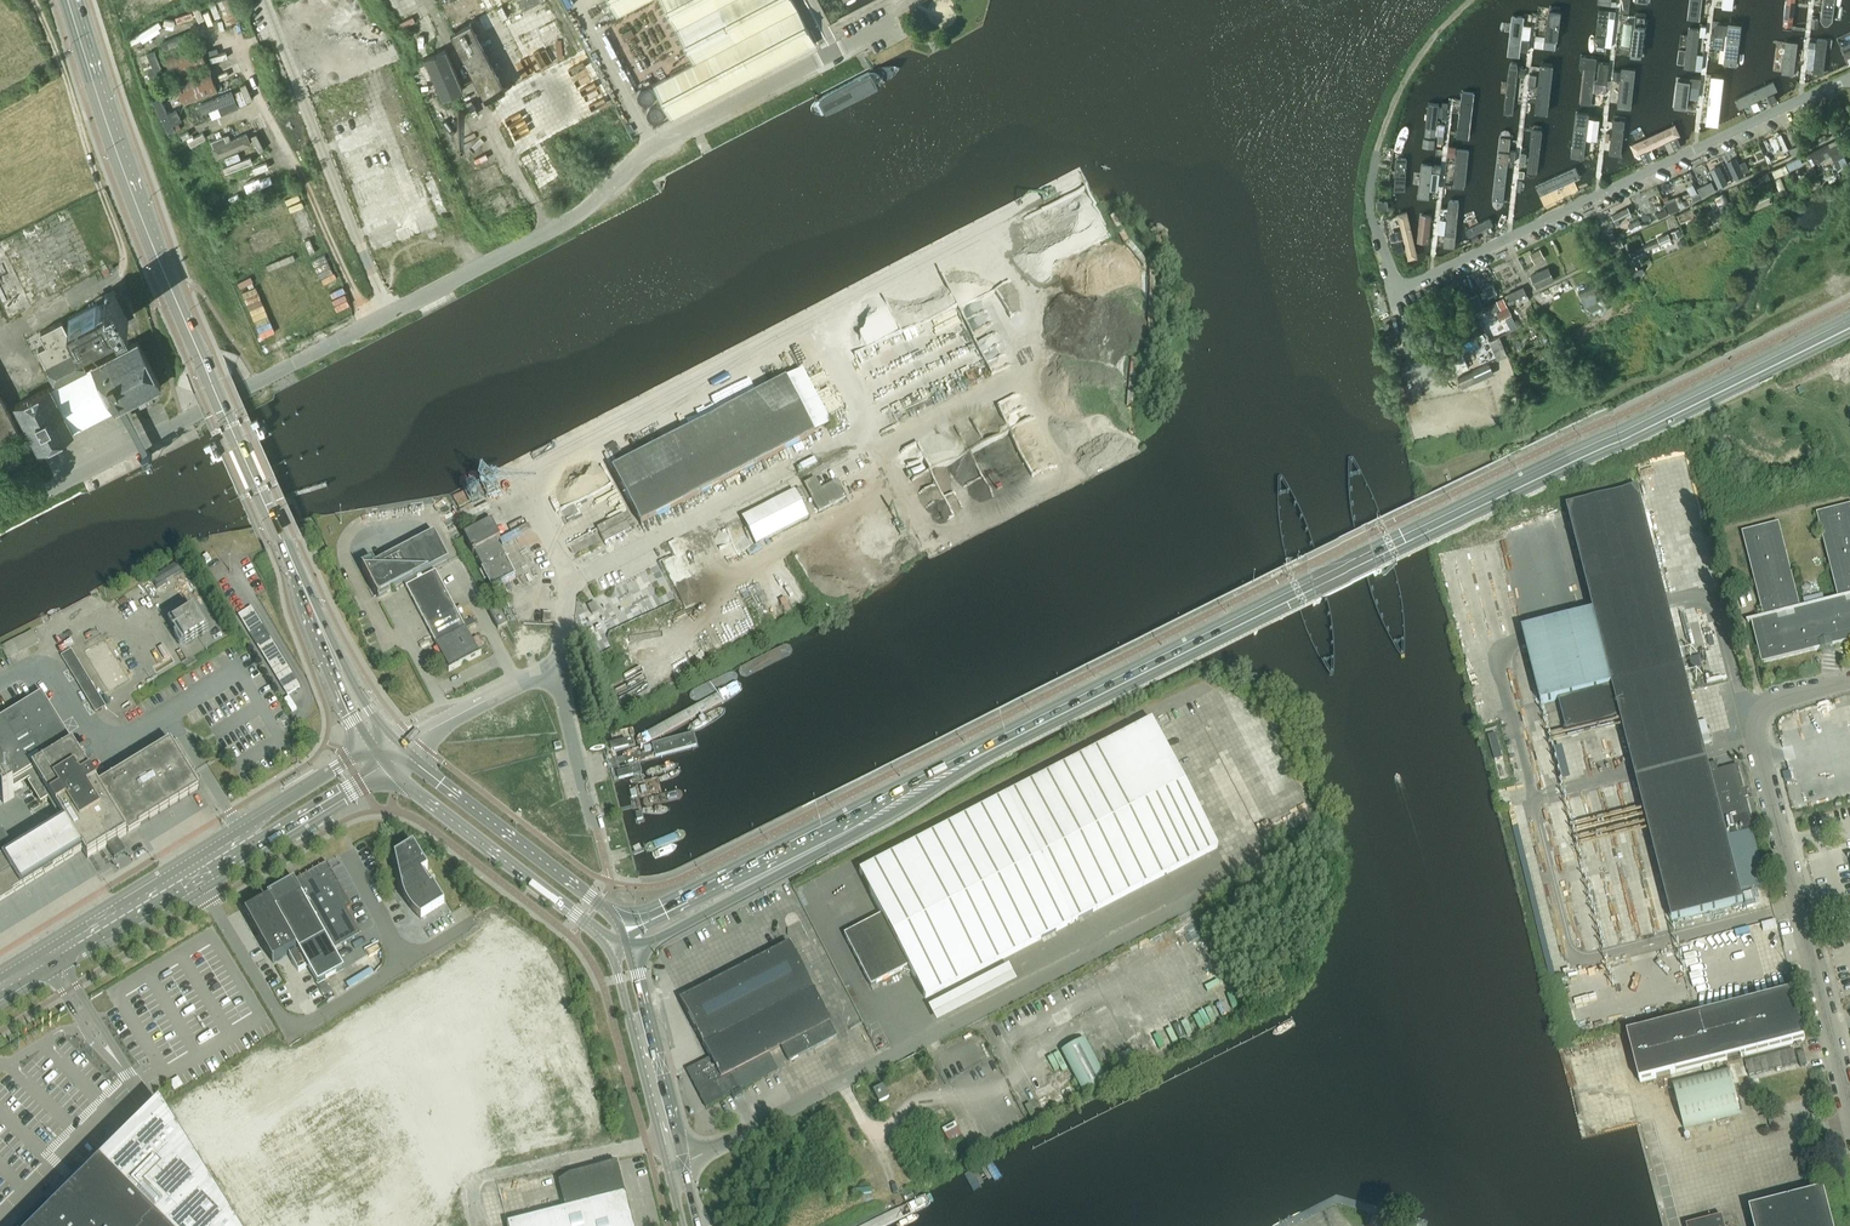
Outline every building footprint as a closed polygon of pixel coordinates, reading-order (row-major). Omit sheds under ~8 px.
[(235,0),(215,0),(224,24),(241,18),(235,0)] [(524,8),(539,0),(520,0),(524,8)] [(617,15),(646,0),(609,0),(617,15)] [(693,62),(652,83),(671,119),(815,43),(793,0),(661,0),(693,62)] [(1630,0),(1622,0),(1620,12),(1629,13),(1630,0)] [(1688,20),(1702,21),(1704,0),(1690,0),(1688,20)] [(1723,10),(1736,11),(1737,0),(1724,0),(1723,10)] [(1784,29),(1794,31),(1798,0),(1788,0),(1784,29)] [(1820,26),(1832,28),(1836,0),(1823,0),(1820,26)] [(1551,7),(1545,50),(1555,51),(1560,8),(1551,7)] [(1597,11),(1594,47),(1605,49),(1610,12),(1597,11)] [(1636,15),(1631,59),(1642,60),(1647,16),(1636,15)] [(1513,16),(1508,57),(1520,59),(1526,18),(1513,16)] [(135,43),(166,28),(162,19),(131,35),(135,43)] [(506,88),(470,21),(450,32),(485,98),(506,88)] [(1724,63),(1724,66),(1738,68),(1742,26),(1716,23),(1712,62),(1724,63)] [(1685,66),(1684,70),(1696,71),(1700,31),(1690,30),(1686,52),(1679,51),(1678,65),(1685,66)] [(182,33),(162,42),(165,50),(186,42),(182,33)] [(206,62),(196,39),(163,53),(172,76),(206,62)] [(1523,39),(1521,51),(1528,52),(1530,40),(1523,39)] [(1817,39),(1814,74),(1823,76),(1827,40),(1817,39)] [(1534,47),(1544,49),(1545,41),(1535,40),(1534,47)] [(1787,42),(1783,75),(1795,77),(1798,43),(1787,42)] [(1620,54),(1630,55),(1631,45),(1621,44),(1620,54)] [(1841,48),(1847,61),(1849,60),(1849,44),(1841,48)] [(446,97),(466,89),(448,48),(428,56),(446,97)] [(165,77),(154,50),(146,53),(148,58),(143,60),(152,83),(165,77)] [(1581,56),(1580,69),(1585,70),(1581,104),(1593,107),(1599,58),(1581,56)] [(1511,63),(1504,115),(1513,116),(1520,64),(1511,63)] [(1542,64),(1535,115),(1547,117),(1553,65),(1542,64)] [(1599,66),(1598,79),(1607,80),(1609,67),(1599,66)] [(218,89),(210,69),(175,84),(184,104),(218,89)] [(1623,69),(1618,110),(1631,112),(1636,71),(1623,69)] [(1712,75),(1706,126),(1719,128),(1725,77),(1712,75)] [(1691,79),(1677,78),(1674,108),(1687,110),(1691,79)] [(1691,78),(1690,86),(1700,87),(1701,79),(1691,78)] [(1773,82),(1735,100),(1740,112),(1778,92),(1773,82)] [(239,107),(232,90),(199,104),(202,112),(218,106),(221,114),(239,107)] [(1461,91),(1456,140),(1470,142),(1475,93),(1461,91)] [(167,112),(160,96),(152,100),(167,133),(175,129),(173,124),(181,120),(176,108),(167,112)] [(1429,105),(1423,149),(1435,150),(1440,106),(1429,105)] [(1576,114),(1571,159),(1585,161),(1591,116),(1576,114)] [(1613,117),(1609,157),(1622,159),(1626,118),(1613,117)] [(269,147),(275,144),(271,134),(274,133),(267,118),(258,122),(269,147)] [(1590,119),(1589,130),(1599,131),(1600,120),(1590,119)] [(1533,126),(1525,177),(1537,179),(1544,128),(1533,126)] [(1675,126),(1631,147),(1636,158),(1681,138),(1675,126)] [(1501,130),(1490,209),(1502,211),(1512,131),(1501,130)] [(224,135),(211,141),(214,146),(212,147),(217,158),(251,143),(247,133),(226,141),(224,135)] [(1837,139),(1810,152),(1815,162),(1826,157),(1824,153),(1829,150),(1838,169),(1849,164),(1837,139)] [(1799,144),(1790,149),(1793,155),(1802,151),(1799,144)] [(1455,157),(1456,147),(1449,146),(1448,156),(1455,157)] [(1738,163),(1731,148),(1722,152),(1730,167),(1738,163)] [(1457,150),(1453,189),(1464,191),(1469,151),(1457,150)] [(1786,163),(1790,170),(1803,163),(1802,161),(1811,156),(1809,152),(1800,157),(1800,156),(1786,163)] [(252,154),(225,164),(228,171),(255,161),(252,154)] [(1396,155),(1391,188),(1402,189),(1407,156),(1396,155)] [(1740,162),(1745,172),(1750,170),(1745,160),(1740,162)] [(501,161),(473,171),(478,185),(506,176),(501,161)] [(1705,162),(1692,167),(1697,180),(1711,175),(1705,162)] [(1423,163),(1418,201),(1431,202),(1436,165),(1423,163)] [(1776,176),(1788,170),(1786,164),(1773,170),(1776,176)] [(1728,182),(1720,165),(1711,169),(1719,186),(1728,182)] [(271,169),(256,177),(259,181),(274,174),(271,169)] [(1575,170),(1525,194),(1532,212),(1567,197),(1563,188),(1580,180),(1575,170)] [(1769,171),(1763,174),(1766,180),(1772,177),(1769,171)] [(1762,175),(1755,178),(1758,183),(1764,181),(1762,175)] [(233,193),(255,184),(253,179),(232,188),(233,193)] [(1705,184),(1698,188),(1702,197),(1710,193),(1705,184)] [(1726,191),(1714,197),(1722,214),(1734,209),(1726,191)] [(1694,201),(1702,197),(1699,192),(1691,196),(1694,201)] [(1749,208),(1771,199),(1770,195),(1747,205),(1749,208)] [(1670,213),(1680,208),(1675,196),(1665,201),(1670,213)] [(1378,209),(1388,209),(1388,201),(1378,201),(1378,209)] [(1449,201),(1443,248),(1455,249),(1459,203),(1449,201)] [(1628,206),(1612,214),(1615,220),(1631,212),(1628,206)] [(1708,211),(1714,224),(1724,219),(1718,207),(1708,211)] [(1666,208),(1656,213),(1659,218),(1669,214),(1666,208)] [(1407,213),(1396,216),(1402,240),(1405,251),(1407,263),(1418,260),(1407,213)] [(1433,216),(1422,215),(1419,244),(1429,246),(1433,216)] [(1490,218),(1466,230),(1471,242),(1495,231),(1490,218)] [(1642,225),(1639,219),(1629,224),(1632,230),(1642,225)] [(1587,231),(1591,239),(1598,235),(1595,227),(1587,231)] [(1671,231),(1674,238),(1682,235),(1679,228),(1671,231)] [(1669,232),(1658,236),(1660,242),(1662,242),(1662,244),(1671,240),(1670,238),(1671,238),(1669,232)] [(1009,284),(1043,266),(1028,237),(1024,239),(1023,237),(1006,245),(1012,257),(1006,260),(1009,266),(1002,270),(1009,284)] [(1398,253),(1405,251),(1402,240),(1395,241),(1398,253)] [(1651,240),(1644,243),(1646,250),(1654,246),(1651,240)] [(1632,256),(1644,250),(1642,246),(1630,251),(1632,256)] [(1541,248),(1533,252),(1538,262),(1546,258),(1541,248)] [(1616,265),(1619,271),(1625,269),(1622,262),(1616,265)] [(52,263),(32,272),(41,290),(60,280),(52,263)] [(1635,263),(1629,265),(1632,272),(1633,272),(1635,271),(1638,270),(1635,263)] [(1549,266),(1530,274),(1536,288),(1555,279),(1549,266)] [(1638,270),(1633,272),(1636,279),(1641,277),(1638,270)] [(1596,282),(1578,290),(1585,307),(1595,314),(1597,311),(1602,315),(1608,306),(1605,304),(1607,302),(1604,299),(1596,282)] [(1494,284),(1485,288),(1488,295),(1497,291),(1494,284)] [(1524,285),(1505,294),(1509,303),(1528,294),(1524,285)] [(259,324),(272,319),(258,286),(246,291),(259,324)] [(105,298),(68,317),(79,339),(117,320),(118,323),(129,317),(114,289),(104,295),(105,298)] [(1470,312),(1484,306),(1478,293),(1470,296),(1471,298),(1465,300),(1470,312)] [(1457,308),(1452,297),(1438,304),(1443,315),(1457,308)] [(1497,300),(1501,309),(1508,306),(1503,297),(1497,300)] [(1501,319),(1512,313),(1508,306),(1497,312),(1501,319)] [(345,325),(356,320),(354,315),(342,320),(345,325)] [(1506,319),(1511,330),(1518,327),(1512,316),(1506,319)] [(127,403),(128,402),(149,391),(150,390),(159,385),(159,386),(161,385),(160,383),(155,374),(155,372),(154,372),(149,363),(150,363),(149,361),(144,352),(143,350),(143,351),(138,342),(139,341),(138,340),(137,339),(136,340),(136,341),(127,345),(125,346),(116,351),(114,351),(114,352),(105,357),(105,356),(103,357),(94,362),(92,363),(86,366),(77,347),(76,347),(62,319),(40,331),(47,343),(38,347),(46,363),(56,382),(50,385),(48,385),(48,386),(39,391),(39,390),(37,391),(37,392),(28,396),(26,397),(17,402),(17,401),(15,402),(15,403),(16,404),(21,413),(21,414),(22,415),(27,424),(26,424),(33,435),(32,435),(33,437),(38,446),(38,448),(39,448),(40,447),(49,442),(50,442),(51,441),(60,436),(61,437),(62,436),(62,435),(71,431),(73,430),(73,429),(115,408),(116,408),(118,407),(117,407),(126,402),(127,403)] [(1481,320),(1475,323),(1478,328),(1484,325),(1481,320)] [(1500,336),(1491,340),(1498,358),(1507,355),(1500,336)] [(1441,355),(1446,365),(1464,356),(1460,347),(1441,355)] [(1463,387),(1484,377),(1480,368),(1458,377),(1463,387)] [(785,381),(612,471),(641,525),(814,435),(785,381)] [(132,411),(153,400),(149,391),(128,402),(132,411)] [(18,431),(19,431),(19,430),(0,394),(0,440),(18,431)] [(816,478),(803,485),(818,514),(848,499),(839,482),(823,491),(816,478)] [(1594,613),(1522,630),(1541,704),(1558,699),(1567,734),(1621,720),(1672,921),(1744,903),(1741,892),(1766,885),(1753,831),(1754,831),(1738,766),(1718,771),(1716,764),(1709,766),(1685,673),(1682,659),(1659,569),(1644,513),(1638,489),(1567,507),(1570,520),(1594,613)] [(796,492),(744,518),(757,545),(809,518),(796,492)] [(1764,618),(1748,622),(1749,623),(1751,623),(1762,664),(1814,651),(1826,648),(1846,643),(1849,642),(1849,505),(1817,514),(1838,599),(1825,603),(1801,609),(1783,538),(1779,523),(1742,533),(1764,618)] [(631,530),(623,515),(597,529),(605,544),(625,533),(627,536),(632,534),(630,531),(631,530)] [(477,563),(500,551),(496,542),(500,540),(491,523),(464,537),(477,563)] [(371,559),(360,565),(362,569),(378,598),(379,600),(390,594),(389,593),(390,592),(428,572),(427,570),(448,560),(434,533),(374,565),(371,559)] [(504,559),(500,551),(477,563),(492,591),(516,578),(505,558),(504,559)] [(406,587),(450,671),(448,672),(449,672),(481,655),(479,655),(435,572),(406,587)] [(158,591),(168,584),(161,573),(151,579),(158,591)] [(588,607),(593,616),(600,612),(595,603),(588,607)] [(252,607),(238,615),(287,695),(301,687),(252,607)] [(498,630),(508,625),(499,608),(489,613),(498,630)] [(172,624),(178,634),(185,645),(206,632),(193,612),(172,624)] [(39,643),(33,631),(1,647),(8,659),(39,643)] [(88,648),(108,689),(129,679),(109,638),(88,648)] [(61,656),(89,702),(99,696),(71,650),(61,656)] [(1472,671),(1475,682),(1491,678),(1488,667),(1472,671)] [(1710,672),(1713,682),(1728,678),(1725,668),(1710,672)] [(1177,687),(1177,698),(1206,698),(1206,687),(1177,687)] [(78,753),(73,744),(72,745),(42,695),(41,695),(0,720),(0,790),(1,789),(2,791),(0,792),(0,798),(4,804),(14,797),(7,785),(27,773),(45,802),(50,799),(63,820),(15,851),(3,831),(3,832),(3,831),(0,832),(0,903),(83,852),(87,859),(111,844),(199,790),(199,789),(173,746),(171,743),(170,742),(98,786),(83,762),(91,757),(92,756),(92,754),(92,752),(90,751),(89,750),(88,750),(87,750),(79,755),(78,753)] [(106,707),(99,696),(89,702),(95,713),(106,707)] [(844,934),(871,986),(903,969),(904,971),(910,973),(911,972),(925,999),(1217,848),(1151,721),(859,872),(882,915),(844,934)] [(1490,739),(1497,767),(1504,765),(1496,737),(1490,739)] [(628,747),(626,739),(609,744),(611,751),(628,747)] [(633,776),(631,769),(617,773),(619,780),(633,776)] [(415,915),(416,916),(418,918),(421,920),(421,919),(441,907),(444,905),(445,905),(425,873),(428,870),(413,846),(394,857),(394,858),(401,887),(402,892),(403,895),(404,898),(406,902),(407,905),(409,908),(411,910),(413,913),(415,915)] [(295,883),(324,935),(333,951),(357,938),(361,936),(350,917),(346,910),(351,907),(339,886),(333,874),(327,865),(295,883)] [(1601,879),(1592,882),(1603,924),(1613,921),(1601,879)] [(293,880),(267,894),(288,932),(318,986),(345,971),(333,951),(324,935),(295,883),(293,880)] [(296,950),(269,902),(268,900),(268,901),(245,914),(273,963),(288,955),(296,950)] [(710,984),(758,1080),(777,1070),(777,1072),(778,1072),(769,1054),(782,1048),(789,1062),(837,1037),(833,1030),(829,1023),(830,1023),(789,944),(782,947),(710,984)] [(296,950),(288,955),(298,972),(306,968),(296,950)] [(1017,981),(1010,968),(930,1008),(937,1022),(1017,981)] [(331,992),(326,983),(319,987),(325,996),(331,992)] [(738,1090),(743,1088),(758,1080),(710,984),(680,1000),(710,1059),(687,1071),(706,1109),(707,1108),(706,1107),(731,1094),(734,1100),(742,1096),(741,1096),(738,1090)] [(448,999),(461,994),(457,985),(445,990),(448,999)] [(1710,1064),(1805,1040),(1793,992),(1698,1016),(1627,1035),(1639,1083),(1710,1064)] [(1085,1039),(1061,1052),(1083,1095),(1107,1082),(1085,1039)] [(1123,1053),(1127,1065),(1148,1056),(1143,1045),(1123,1053)] [(1793,1050),(1746,1061),(1749,1076),(1796,1064),(1793,1050)] [(1807,1065),(1804,1051),(1797,1053),(1801,1067),(1807,1065)] [(1730,1071),(1673,1086),(1683,1126),(1740,1111),(1730,1071)] [(889,1098),(883,1086),(873,1091),(879,1103),(889,1098)] [(159,1104),(152,1111),(51,1211),(44,1204),(22,1225),(235,1225),(159,1104)] [(1834,1148),(1831,1139),(1825,1141),(1827,1150),(1834,1148)] [(998,1152),(921,1192),(932,1214),(1009,1174),(998,1152)] [(508,1225),(634,1225),(625,1193),(617,1163),(569,1175),(559,1182),(565,1208),(507,1223),(508,1225)] [(1786,1201),(1749,1210),(1754,1225),(1833,1225),(1824,1191),(1786,1201)] [(854,1225),(914,1225),(933,1217),(920,1192),(854,1225)] [(530,1216),(551,1210),(549,1202),(527,1208),(530,1216)] [(1722,1217),(1689,1225),(1724,1225),(1722,1217)]
